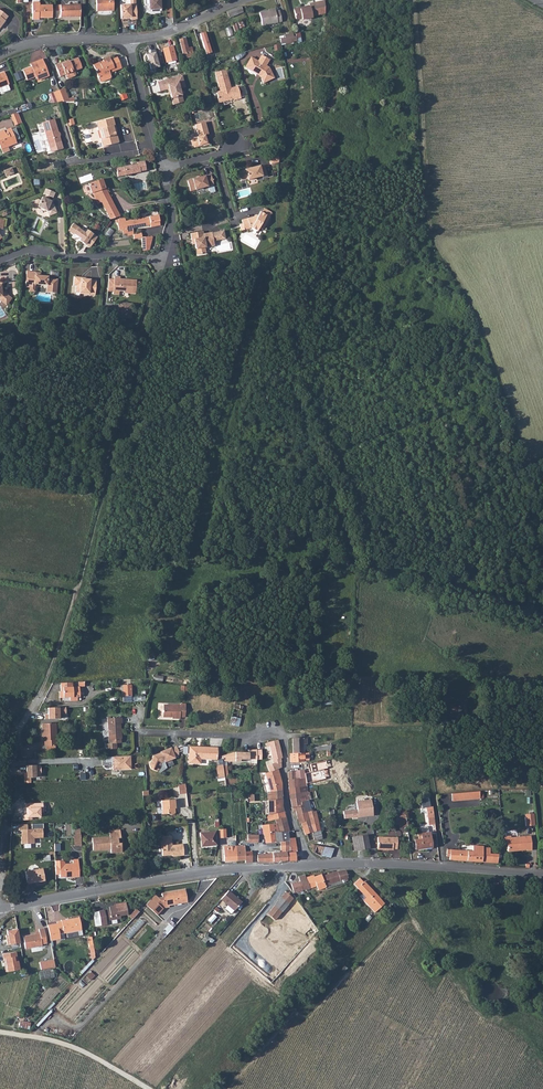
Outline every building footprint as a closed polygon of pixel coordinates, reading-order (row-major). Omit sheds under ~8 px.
[(95,10),(112,9),(112,0),(95,0),(95,10)] [(136,20),(136,16),(136,6),(135,1),(135,0),(129,0),(130,6),(120,6),(121,20),(130,20),(131,21),(136,20)] [(161,0),(146,0),(147,4),(150,4),(150,10),(153,12),(160,11),(160,3),(161,3),(161,0)] [(32,5),(32,20),(38,19),(38,16),(42,16),(42,18),(52,18),(52,5),(40,5),(39,5),(39,3),(38,2),(33,2),(32,3),(32,5)] [(308,7),(293,11),(295,19),(301,18),(301,20),(311,18),(311,17),(315,16),(312,3),(308,4),(308,7)] [(79,4),(59,5),(59,17),(79,17),(79,4)] [(241,6),(227,12),(228,17),(233,15),(234,16),(243,12),(241,6)] [(269,12),(268,11),(259,13),(262,26),(281,22),(279,11),(275,12),(274,10),(269,12)] [(212,52),(206,32),(201,33),(207,54),(212,52)] [(279,39),(280,43),(293,41),(292,37),(292,34),(285,35),(285,38),(279,39)] [(179,40),(183,54),(193,51),(192,47),(188,48),(185,38),(179,40)] [(162,48),(166,63),(178,60),(173,45),(162,48)] [(154,51),(145,54),(149,69),(158,67),(154,51)] [(249,57),(244,67),(255,74),(258,73),(258,74),(262,82),(272,77),(267,67),(264,65),(268,59),(260,55),(256,61),(249,57)] [(109,74),(109,72),(120,67),(116,57),(109,60),(108,57),(102,60),(103,62),(99,64),(98,62),(92,65),(97,76),(98,81),(100,81),(109,78),(110,76),(109,74)] [(54,65),(58,77),(64,75),(65,78),(67,78),(74,76),(75,74),(73,71),(81,68),(77,58),(66,62),(65,61),(54,65)] [(37,63),(30,65),(30,67),(21,70),(25,81),(34,77),(35,79),(42,76),(43,78),(48,76),(41,60),(36,62),(37,63)] [(166,64),(168,73),(179,70),(177,61),(166,64)] [(180,75),(155,82),(158,91),(167,89),(172,104),(182,102),(178,89),(184,87),(180,75)] [(245,95),(242,85),(237,87),(236,85),(229,87),(226,75),(215,78),(218,90),(215,91),(216,97),(217,103),(226,100),(229,99),(228,98),(232,97),(233,100),(240,98),(240,97),(245,95)] [(63,88),(58,90),(62,101),(68,101),(63,88)] [(58,90),(52,92),(56,102),(62,101),(58,90)] [(23,111),(23,115),(29,114),(28,104),(19,105),(20,112),(23,111)] [(12,115),(15,125),(22,123),(19,112),(12,115)] [(95,122),(96,126),(112,120),(111,117),(95,122)] [(59,135),(59,133),(58,132),(57,132),(54,119),(42,122),(50,152),(62,148),(59,136),(59,135)] [(112,120),(96,126),(97,130),(100,129),(102,138),(99,138),(101,147),(117,142),(115,135),(114,135),(113,131),(112,131),(111,129),(114,128),(112,120)] [(191,138),(189,141),(190,146),(194,147),(202,145),(202,146),(208,145),(206,138),(205,139),(203,135),(207,134),(204,122),(193,125),(195,133),(196,133),(197,136),(191,138)] [(0,149),(7,147),(16,143),(10,129),(6,131),(7,133),(4,134),(3,131),(0,132),(0,148),(0,149)] [(277,162),(278,154),(268,157),(270,164),(277,162)] [(116,175),(127,174),(130,174),(139,173),(139,172),(145,171),(144,163),(137,163),(137,165),(115,167),(116,175)] [(258,165),(244,169),(244,170),(237,172),(240,181),(247,179),(247,180),(261,176),(262,177),(266,176),(263,165),(259,166),(258,165)] [(3,170),(5,175),(13,172),(11,167),(3,170)] [(209,174),(186,181),(189,191),(212,185),(209,174)] [(102,179),(88,184),(92,194),(92,193),(97,204),(99,209),(103,208),(110,219),(120,216),(106,190),(102,179)] [(32,202),(34,208),(39,206),(48,210),(50,215),(57,212),(55,204),(51,203),(52,201),(50,200),(51,196),(54,197),(56,192),(47,189),(45,194),(47,195),(45,198),(43,197),(42,200),(39,199),(32,202)] [(241,223),(238,224),(240,229),(251,226),(257,229),(258,227),(262,229),(269,217),(259,212),(257,216),(255,215),(255,217),(253,216),(240,220),(241,223)] [(124,218),(115,220),(116,223),(117,223),(118,230),(123,229),(122,230),(122,232),(122,233),(123,234),(125,234),(126,234),(127,233),(127,234),(128,234),(133,233),(132,228),(150,225),(150,227),(159,226),(158,215),(125,221),(124,218)] [(89,247),(96,237),(86,229),(84,232),(73,223),(68,230),(79,238),(78,240),(89,247)] [(190,233),(191,240),(193,239),(194,243),(195,249),(196,249),(197,254),(204,253),(203,247),(213,246),(212,241),(211,233),(211,232),(202,234),(202,231),(190,233)] [(140,237),(140,250),(147,250),(151,237),(140,237)] [(26,287),(29,287),(35,288),(35,284),(46,285),(49,287),(48,292),(56,293),(57,279),(48,278),(48,276),(40,276),(41,273),(35,272),(26,271),(26,283),(26,284),(26,287)] [(113,291),(113,294),(118,294),(119,291),(123,291),(124,293),(135,294),(135,289),(139,289),(141,287),(141,284),(139,281),(136,281),(136,279),(120,278),(120,276),(114,276),(114,279),(113,287),(108,286),(107,291),(113,291)] [(74,277),(74,285),(76,285),(76,292),(83,292),(84,294),(95,294),(96,280),(90,280),(90,279),(82,279),(81,279),(81,277),(74,277)] [(3,302),(9,296),(3,292),(2,292),(1,288),(3,288),(2,283),(0,283),(0,300),(3,302)] [(132,303),(118,302),(117,317),(131,318),(132,303)] [(60,683),(60,688),(62,688),(62,691),(58,692),(59,698),(69,698),(69,701),(77,700),(77,697),(79,697),(78,687),(72,687),(72,683),(60,683)] [(127,691),(131,691),(130,685),(122,685),(123,696),(128,696),(127,691)] [(169,717),(169,716),(172,716),(172,717),(172,718),(180,718),(180,717),(185,717),(185,704),(180,704),(180,705),(163,705),(163,706),(162,716),(162,717),(169,717)] [(80,725),(86,726),(87,709),(79,708),(78,715),(81,715),(80,725)] [(229,724),(238,726),(242,710),(233,708),(229,724)] [(108,730),(119,729),(119,723),(122,723),(122,718),(107,718),(108,730)] [(56,723),(42,723),(43,740),(45,740),(45,746),(47,746),(56,745),(57,745),(56,723)] [(108,730),(108,741),(114,741),(114,743),(116,743),(121,743),(121,739),(122,739),(121,729),(119,729),(108,730)] [(293,752),(303,752),(302,743),(306,743),(306,737),(292,738),(293,752)] [(267,746),(269,745),(270,749),(279,747),(278,739),(271,741),(266,743),(267,746)] [(192,746),(191,762),(188,763),(199,763),(200,758),(216,759),(217,747),(200,747),(200,748),(196,748),(196,747),(192,746)] [(151,769),(152,769),(157,771),(158,769),(160,769),(161,765),(160,764),(161,762),(164,761),(164,762),(175,757),(174,756),(178,754),(178,752),(178,751),(173,753),(171,748),(170,747),(160,751),(160,752),(153,755),(150,765),(151,769)] [(268,760),(269,765),(281,762),(280,757),(282,757),(279,747),(270,749),(270,750),(273,759),(268,760)] [(221,756),(222,759),(223,760),(224,760),(224,759),(226,759),(226,761),(235,761),(235,759),(246,759),(246,752),(234,752),(233,752),(225,754),(221,756)] [(290,752),(290,761),(299,760),(303,760),(303,757),(303,752),(293,752),(290,752)] [(130,756),(112,756),(112,770),(131,769),(130,756)] [(267,765),(268,771),(277,768),(281,767),(281,762),(269,765),(267,765)] [(30,778),(40,777),(40,765),(25,766),(26,778),(23,778),(23,783),(31,783),(30,778)] [(269,791),(282,790),(281,783),(277,768),(268,771),(269,772),(266,773),(264,773),(269,791)] [(294,770),(295,778),(297,778),(305,777),(303,769),(294,770)] [(289,787),(290,793),(304,792),(307,792),(305,777),(297,778),(297,786),(289,787)] [(288,779),(289,787),(297,786),(297,778),(295,778),(288,779)] [(178,784),(179,793),(186,792),(185,783),(181,783),(178,784)] [(267,792),(267,800),(282,799),(282,790),(269,791),(267,792)] [(463,792),(464,800),(480,799),(479,791),(463,792)] [(290,793),(290,799),(298,798),(299,798),(300,800),(301,804),(302,804),(309,803),(308,800),(306,800),(304,792),(290,793)] [(451,793),(452,801),(464,800),(463,792),(451,793)] [(290,799),(292,811),(296,810),(297,815),(305,812),(302,804),(301,804),(300,800),(299,798),(298,798),(290,799)] [(267,800),(268,807),(282,805),(282,799),(267,800)] [(373,816),(371,799),(356,801),(357,810),(343,812),(345,820),(373,816)] [(161,801),(162,815),(168,814),(171,815),(174,814),(174,808),(172,809),(172,806),(175,805),(174,800),(161,801)] [(302,804),(305,812),(307,812),(311,810),(309,803),(302,804)] [(268,807),(268,815),(284,811),(282,806),(282,805),(268,807)] [(425,807),(428,825),(434,824),(432,806),(425,807)] [(307,812),(308,817),(309,820),(315,817),(316,817),(315,812),(313,812),(313,810),(311,810),(307,812)] [(267,815),(267,820),(274,818),(285,816),(284,811),(268,815),(267,815)] [(297,815),(299,823),(301,822),(309,820),(308,817),(307,812),(305,812),(297,815)] [(525,817),(526,826),(535,825),(534,813),(529,814),(529,817),(525,817)] [(395,824),(399,824),(400,827),(407,826),(406,814),(394,815),(395,824)] [(274,818),(275,822),(278,832),(289,830),(285,816),(274,818)] [(301,822),(302,828),(317,823),(316,817),(315,817),(309,820),(301,822)] [(261,825),(262,831),(262,834),(268,833),(273,832),(278,832),(275,822),(261,825)] [(302,828),(305,835),(307,834),(319,830),(318,824),(317,823),(302,828)] [(42,838),(42,828),(20,830),(21,844),(34,843),(34,838),(42,838)] [(93,849),(111,848),(111,853),(122,852),(122,846),(117,847),(117,844),(119,843),(118,838),(121,838),(121,830),(109,831),(110,836),(92,837),(93,849)] [(273,832),(275,842),(280,841),(289,840),(288,839),(294,838),(293,830),(289,830),(278,832),(273,832)] [(307,834),(307,837),(308,839),(309,842),(313,840),(313,841),(321,839),(319,830),(307,834)] [(200,833),(201,847),(216,845),(215,832),(200,833)] [(262,834),(267,843),(275,842),(273,832),(268,833),(262,834)] [(415,840),(417,850),(432,848),(431,838),(430,833),(429,833),(422,834),(421,834),(422,839),(415,840)] [(352,837),(354,851),(369,848),(367,834),(352,837)] [(511,840),(520,839),(521,849),(526,849),(526,850),(531,850),(531,836),(511,837),(511,840)] [(161,837),(162,856),(169,856),(170,854),(172,854),(172,855),(174,857),(184,856),(183,845),(172,845),(171,837),(161,837)] [(390,838),(378,837),(378,849),(387,850),(387,848),(392,849),(390,838)] [(287,861),(295,860),(295,856),(298,855),(297,852),(294,838),(288,839),(289,840),(290,854),(287,854),(287,861)] [(511,840),(512,844),(508,844),(508,851),(520,850),(520,849),(521,849),(520,839),(511,840)] [(257,854),(258,861),(259,862),(273,863),(287,861),(287,854),(290,854),(289,840),(280,841),(281,852),(257,854)] [(309,846),(310,849),(313,852),(317,854),(320,856),(321,856),(329,858),(333,849),(325,847),(317,845),(313,844),(309,846)] [(224,861),(236,860),(236,846),(236,845),(223,846),(224,861)] [(236,846),(236,860),(245,860),(245,863),(252,862),(251,852),(245,852),(244,845),(236,846)] [(447,854),(450,854),(449,860),(497,863),(498,854),(489,854),(490,848),(483,848),(483,846),(473,846),(473,851),(447,850),(447,854)] [(62,860),(63,875),(68,875),(68,876),(79,875),(78,858),(72,858),(73,862),(64,863),(64,862),(62,860)] [(25,871),(27,883),(44,880),(42,868),(25,871)] [(322,876),(325,886),(328,884),(329,887),(333,886),(332,883),(336,882),(337,885),(345,882),(344,879),(348,878),(348,877),(345,870),(336,871),(322,876)] [(306,878),(309,888),(316,886),(318,890),(325,887),(325,886),(322,876),(321,874),(314,876),(314,875),(306,878)] [(305,875),(298,877),(300,882),(291,884),(294,892),(298,891),(305,889),(306,890),(307,890),(307,889),(309,888),(306,878),(305,875)] [(354,884),(357,888),(359,886),(364,881),(360,878),(354,884)] [(357,888),(366,897),(363,900),(371,908),(373,905),(375,907),(378,910),(384,903),(379,898),(374,892),(364,881),(359,886),(357,888)] [(172,892),(178,895),(185,899),(183,890),(172,892)] [(233,910),(233,911),(241,902),(228,891),(220,899),(227,905),(224,908),(230,913),(233,910)] [(144,905),(152,913),(170,892),(160,894),(161,897),(156,898),(153,896),(144,905)] [(152,913),(155,916),(163,908),(167,907),(167,905),(169,905),(178,895),(172,892),(170,892),(152,913)] [(281,897),(289,903),(290,905),(295,900),(286,892),(281,897)] [(169,905),(185,903),(185,899),(178,895),(169,905)] [(281,897),(271,909),(278,915),(279,914),(289,903),(281,897)] [(97,911),(100,926),(106,925),(105,921),(116,919),(115,916),(127,914),(124,902),(116,904),(116,905),(108,907),(109,910),(97,911)] [(133,918),(139,911),(136,909),(131,915),(133,918)] [(56,923),(47,925),(49,940),(59,938),(58,933),(62,932),(63,933),(81,930),(78,917),(60,920),(61,921),(56,922),(56,923)] [(141,919),(125,934),(130,939),(145,923),(141,919)] [(17,929),(6,931),(8,946),(20,944),(17,929)] [(25,950),(41,946),(41,945),(46,944),(43,929),(38,930),(39,934),(23,937),(25,950)] [(88,948),(91,948),(92,958),(95,958),(94,936),(87,937),(88,948)] [(5,973),(19,970),(16,952),(2,955),(5,973)] [(428,955),(421,963),(431,975),(434,973),(437,969),(438,968),(428,955)] [(39,962),(40,970),(54,967),(53,961),(53,960),(39,962)] [(20,1028),(30,1029),(31,1022),(21,1021),(20,1028)]
